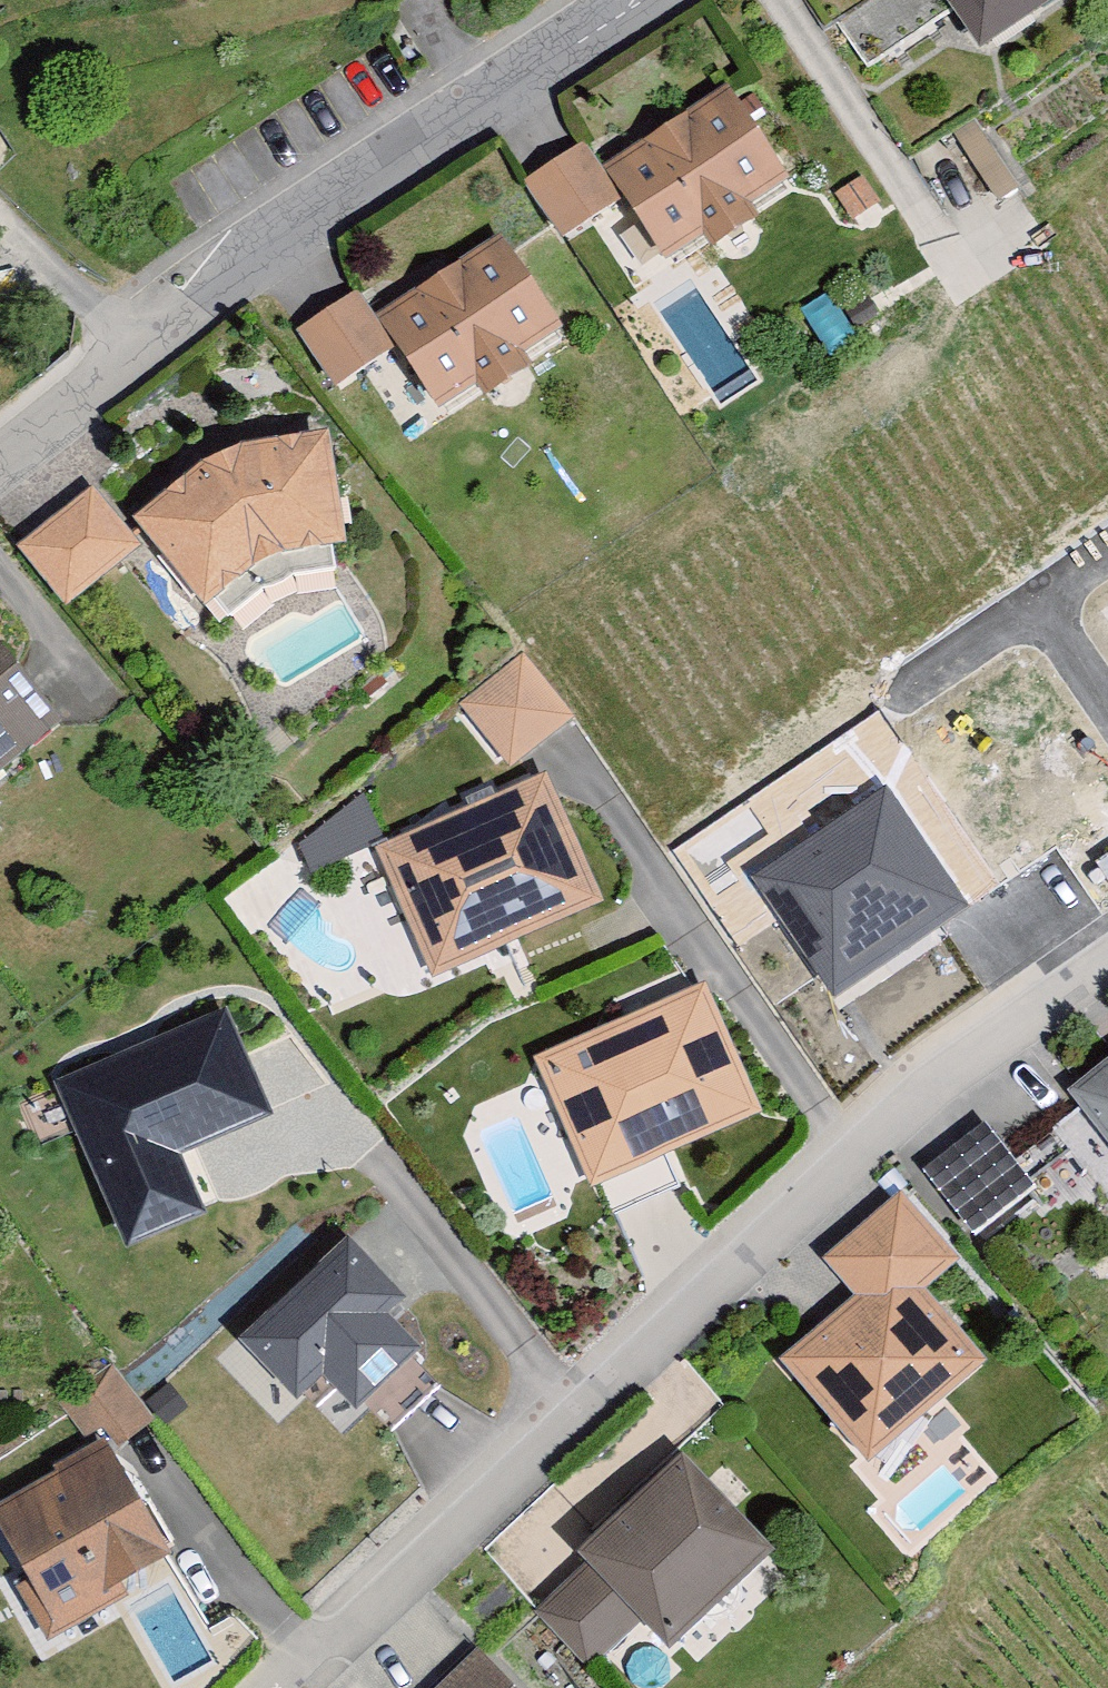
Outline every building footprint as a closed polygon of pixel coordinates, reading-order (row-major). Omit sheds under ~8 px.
[(932,0),(842,0),(824,11),(858,67),(941,16),(932,0)] [(1047,0),(932,0),(941,16),(967,52),(1047,0)] [(700,250),(743,224),(736,212),(776,188),(720,94),(594,169),(650,263),(693,237),(700,250)] [(1020,183),(982,117),(949,136),(987,202),(1020,183)] [(574,148),(515,183),(550,241),(609,206),(574,148)] [(856,178),(824,194),(840,223),(871,206),(856,178)] [(474,396),(517,371),(510,358),(550,334),(494,240),(368,315),(424,409),(467,384),(474,396)] [(348,295),(289,330),(324,388),(383,353),(348,295)] [(134,526),(196,600),(254,551),(333,542),(321,442),(221,454),(134,526)] [(89,510),(21,560),(57,608),(125,558),(89,510)] [(567,716),(518,655),(456,705),(505,766),(567,716)] [(54,731),(0,666),(0,775),(54,731)] [(541,781),(375,850),(427,974),(593,905),(541,781)] [(890,782),(749,871),(830,999),(971,909),(890,782)] [(367,804),(298,833),(312,865),(381,837),(367,804)] [(697,993),(530,1062),(582,1186),(749,1116),(697,993)] [(224,1017),(61,1086),(128,1244),(199,1214),(173,1153),(265,1115),(224,1017)] [(1080,1094),(1087,1102),(1054,1128),(1107,1196),(1107,1072),(1080,1094)] [(921,1162),(973,1237),(1039,1192),(987,1117),(921,1162)] [(971,1367),(907,1293),(941,1263),(888,1202),(818,1262),(852,1301),(774,1369),(858,1466),(971,1367)] [(414,1303),(331,1229),(233,1337),(313,1410),(343,1377),(384,1414),(429,1363),(391,1328),(414,1303)] [(148,1419),(111,1365),(68,1394),(105,1448),(148,1419)] [(0,1505),(0,1540),(49,1637),(121,1601),(112,1584),(156,1562),(101,1454),(0,1505)] [(757,1560),(671,1462),(566,1554),(584,1574),(629,1626),(651,1651),(757,1560)] [(540,1612),(586,1664),(629,1626),(584,1574),(540,1612)] [(462,1656),(430,1687),(494,1687),(462,1656)]
